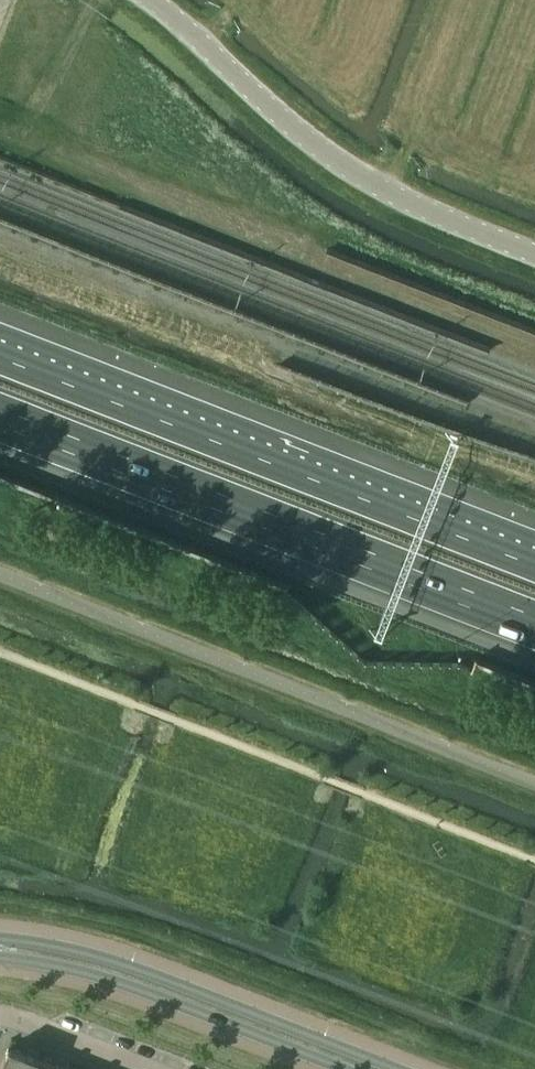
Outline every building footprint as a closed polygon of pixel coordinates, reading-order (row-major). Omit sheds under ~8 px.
[(38,1059),(8,1047),(0,1067),(0,1068),(34,1068),(38,1059)] [(34,1068),(64,1068),(38,1059),(34,1068)]
